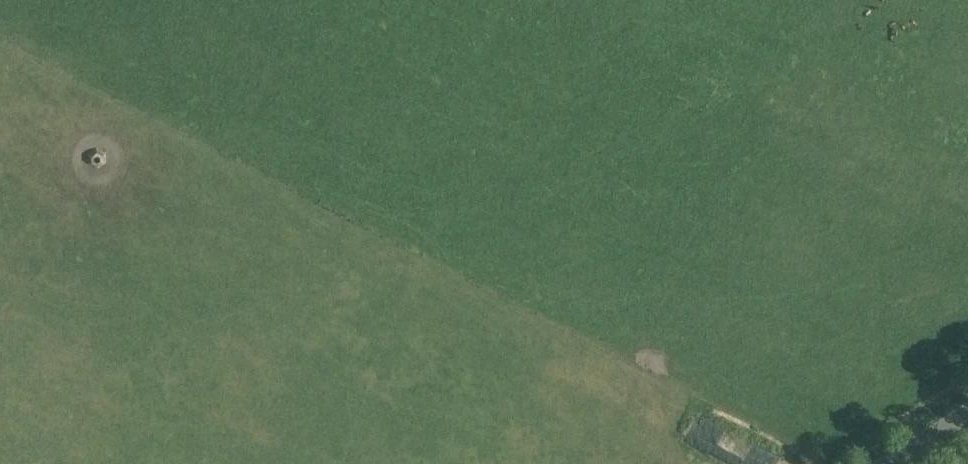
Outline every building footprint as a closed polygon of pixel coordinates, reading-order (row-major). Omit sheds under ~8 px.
[(103,170),(110,159),(99,152),(92,162),(103,170)]
